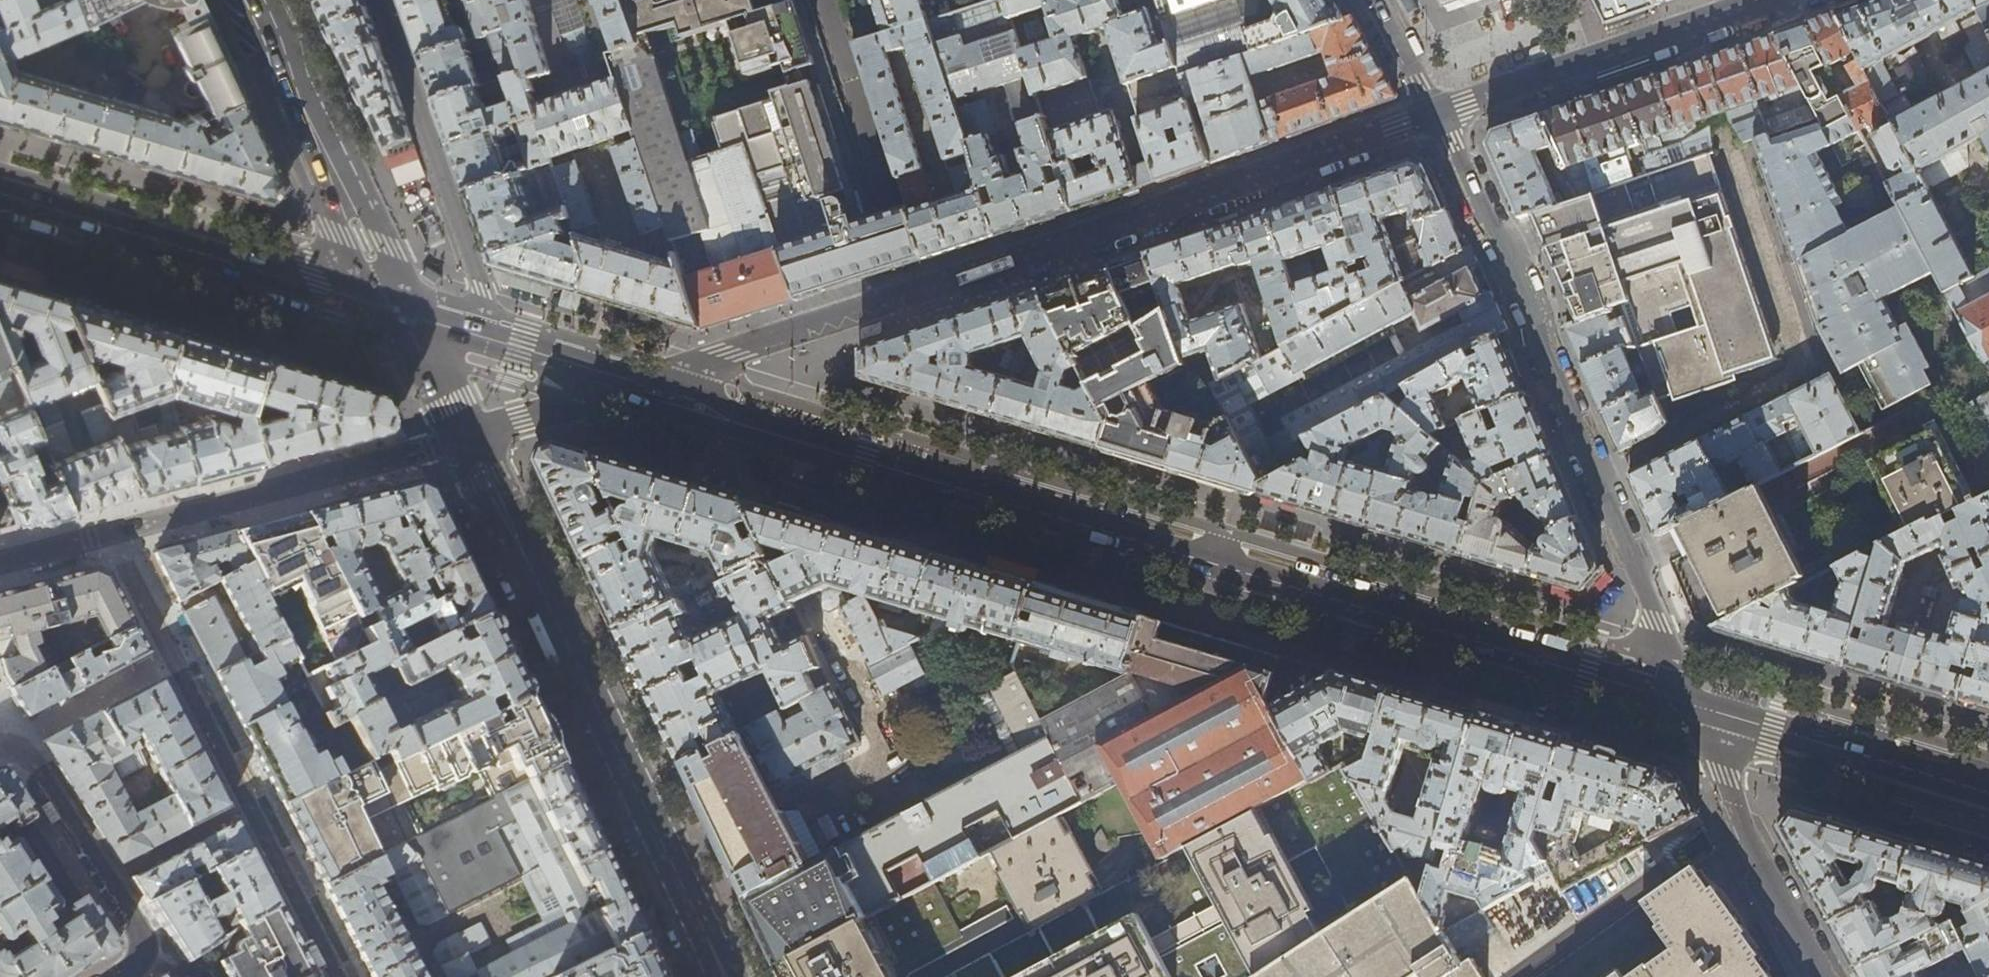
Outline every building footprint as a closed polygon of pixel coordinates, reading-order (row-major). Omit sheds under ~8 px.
[(15,126),(141,163),(267,200),(275,191),(283,181),(246,103),(241,94),(204,112),(208,119),(213,117),(216,123),(202,131),(196,116),(192,117),(188,115),(187,117),(184,117),(179,120),(172,115),(175,106),(146,86),(141,106),(8,67),(3,55),(79,25),(70,0),(0,0),(0,121),(15,126)] [(79,25),(134,0),(70,0),(79,25)] [(321,5),(358,83),(390,149),(413,140),(365,2),(364,0),(332,0),(321,5)] [(408,22),(420,58),(471,42),(469,36),(466,37),(464,31),(460,29),(452,32),(444,9),(449,7),(447,1),(449,0),(400,0),(408,22)] [(509,30),(524,73),(505,80),(496,83),(437,105),(442,119),(451,146),(539,117),(537,108),(528,83),(551,76),(552,73),(537,28),(538,27),(529,0),(499,0),(504,13),(512,11),(517,25),(509,27),(509,30)] [(499,0),(460,0),(468,25),(476,28),(480,39),(509,30),(509,27),(504,13),(499,0)] [(583,62),(590,44),(574,0),(548,0),(565,51),(583,62)] [(597,9),(599,8),(614,53),(640,44),(627,7),(624,0),(594,0),(597,9)] [(894,265),(877,213),(809,0),(648,0),(627,7),(640,44),(655,58),(646,31),(677,21),(681,35),(729,19),(746,74),(783,62),(792,91),(713,116),(716,124),(713,125),(721,152),(744,144),(796,298),(874,272),(883,269),(894,265)] [(883,35),(927,21),(991,0),(872,0),(883,35)] [(1011,18),(1005,0),(991,0),(927,21),(954,101),(1003,84),(1017,126),(1021,125),(1028,147),(1024,147),(1022,149),(1022,151),(1027,168),(1011,173),(1006,156),(1005,155),(1002,155),(995,134),(996,134),(985,101),(957,111),(995,232),(1032,219),(1071,206),(1050,132),(1050,130),(1048,131),(1036,94),(1021,50),(1011,18)] [(1036,94),(1087,76),(1075,39),(1107,28),(1125,85),(1127,85),(1178,67),(1168,37),(1158,41),(1148,9),(1125,17),(1119,0),(1005,0),(1011,18),(1046,7),(1050,18),(1048,19),(1053,34),(1029,41),(1031,47),(1021,50),(1036,94)] [(1163,20),(1173,17),(1223,0),(1157,0),(1163,20)] [(1173,17),(1163,20),(1168,37),(1178,67),(1181,76),(1241,55),(1252,51),(1345,19),(1334,0),(1223,0),(1173,17)] [(1409,13),(1417,9),(1412,0),(1402,0),(1409,13)] [(1605,24),(1651,8),(1656,6),(1654,0),(1593,0),(1605,24)] [(1942,27),(1947,37),(1962,29),(1957,19),(1976,9),(1972,0),(1877,0),(1838,14),(1885,105),(1907,93),(1932,80),(1914,45),(1905,56),(1896,52),(1922,38),(1942,27)] [(1976,9),(1982,20),(1988,34),(1988,0),(1972,0),(1976,9)] [(1810,23),(1806,24),(1828,67),(1847,58),(1851,65),(1848,68),(1859,87),(1843,95),(1861,130),(1871,125),(1876,135),(1875,135),(1892,170),(1898,172),(1905,168),(1909,174),(1889,184),(1900,206),(1901,205),(1929,190),(1894,123),(1885,105),(1838,14),(1810,23)] [(166,31),(204,112),(241,94),(236,84),(231,73),(204,15),(166,31)] [(1252,51),(1241,55),(1248,76),(1324,50),(1334,78),(1257,104),(1269,139),(1280,135),(1396,97),(1386,80),(1352,17),(1345,19),(1252,51)] [(1982,20),(1971,26),(1978,38),(1966,45),(1982,75),(1950,93),(1916,111),(1894,123),(1929,190),(1969,168),(1966,146),(1974,141),(1984,136),(1988,146),(1988,34),(1982,20)] [(954,101),(927,21),(883,35),(856,44),(906,203),(923,255),(958,244),(995,232),(957,111),(954,101)] [(1846,201),(1820,151),(1861,130),(1843,95),(1828,67),(1806,24),(1797,27),(1783,32),(1775,35),(1818,117),(1757,138),(1821,326),(1843,373),(1860,365),(1884,410),(1935,384),(1927,369),(1933,366),(1910,322),(1901,327),(1886,296),(1936,270),(1901,205),(1900,206),(1857,229),(1848,225),(1837,206),(1846,201)] [(524,73),(509,30),(480,39),(471,42),(420,58),(428,80),(437,105),(496,83),(492,72),(477,76),(470,55),(494,48),(505,80),(524,73)] [(1700,61),(1657,76),(1688,162),(1710,155),(1715,153),(1713,128),(1710,117),(1718,115),(1727,112),(1731,122),(1744,143),(1757,138),(1818,117),(1775,35),(1700,61)] [(655,58),(640,44),(614,53),(608,56),(617,82),(634,132),(638,142),(672,242),(697,234),(709,270),(684,278),(701,329),(702,330),(714,326),(717,325),(796,298),(744,144),(721,152),(700,159),(690,130),(678,134),(655,58)] [(1218,157),(1269,139),(1257,104),(1248,76),(1241,55),(1181,76),(1188,98),(1197,95),(1207,123),(1197,127),(1208,160),(1218,157)] [(1127,85),(1138,118),(1188,99),(1188,98),(1181,76),(1178,67),(1127,85)] [(1050,132),(1100,116),(1087,76),(1036,94),(1048,131),(1050,130),(1050,132)] [(1600,95),(1540,116),(1578,200),(1611,190),(1636,181),(1626,147),(1642,141),(1647,157),(1645,158),(1651,175),(1688,162),(1657,76),(1600,95)] [(617,82),(537,108),(539,117),(554,164),(576,229),(577,229),(577,230),(585,227),(585,236),(579,234),(591,271),(583,294),(609,301),(651,314),(701,329),(684,278),(672,242),(638,142),(614,151),(643,235),(642,253),(599,240),(597,224),(582,178),(581,179),(573,152),(634,132),(617,82)] [(1916,111),(1907,93),(1885,105),(1894,123),(1916,111)] [(1156,178),(1208,160),(1197,127),(1188,99),(1138,118),(1136,118),(1151,162),(1156,178)] [(1071,206),(1135,185),(1130,169),(1112,112),(1100,116),(1050,132),(1071,206)] [(1578,200),(1540,116),(1498,130),(1494,132),(1491,139),(1488,145),(1511,197),(1520,219),(1532,215),(1578,200)] [(554,164),(539,117),(451,146),(459,169),(468,193),(554,164)] [(393,160),(401,187),(429,179),(421,151),(393,160)] [(1774,346),(1710,155),(1688,162),(1651,175),(1636,181),(1611,190),(1578,200),(1532,215),(1539,232),(1560,280),(1578,322),(1614,311),(1620,308),(1625,319),(1638,350),(1640,355),(1651,381),(1654,389),(1659,401),(1672,397),(1735,375),(1765,365),(1762,357),(1769,355),(1767,348),(1774,346)] [(1401,230),(1415,224),(1446,211),(1434,181),(1427,166),(1420,162),(1414,159),(1372,174),(1336,187),(1360,262),(1369,259),(1374,270),(1364,274),(1372,299),(1404,282),(1392,249),(1382,220),(1392,217),(1395,226),(1401,230)] [(1151,162),(1130,169),(1135,185),(1145,181),(1156,178),(1151,162)] [(576,229),(554,164),(468,193),(488,249),(490,256),(576,229)] [(1364,274),(1360,262),(1336,187),(1303,199),(1270,211),(1271,213),(1309,332),(1328,322),(1323,314),(1353,298),(1357,307),(1372,299),(1364,274)] [(1976,275),(1929,190),(1901,205),(1936,270),(1988,372),(1988,269),(1976,275)] [(923,255),(906,203),(877,213),(894,265),(907,261),(923,255)] [(1392,249),(1404,282),(1463,251),(1446,211),(1415,224),(1425,250),(1418,254),(1413,242),(1392,249)] [(1217,231),(1147,255),(1166,311),(1184,360),(1209,351),(1219,381),(1263,358),(1243,302),(1190,322),(1178,285),(1236,265),(1236,268),(1253,262),(1252,259),(1256,258),(1284,345),(1309,332),(1271,213),(1217,231)] [(579,234),(577,230),(577,229),(576,229),(490,256),(494,267),(558,286),(583,294),(591,271),(579,234)] [(1499,334),(1509,328),(1496,302),(1470,247),(1463,251),(1404,282),(1372,299),(1357,307),(1328,322),(1309,332),(1284,345),(1285,347),(1263,358),(1219,381),(1211,385),(1228,416),(1264,483),(1306,460),(1297,442),(1387,397),(1499,334)] [(1115,266),(1110,268),(1124,301),(1139,329),(1166,311),(1147,255),(1115,266)] [(1080,278),(1040,292),(1101,406),(1111,401),(1126,393),(1150,381),(1185,363),(1184,360),(1166,311),(1139,329),(1124,301),(1110,268),(1080,278)] [(86,361),(59,295),(51,293),(0,278),(0,340),(12,368),(70,511),(104,501),(139,492),(103,404),(80,413),(94,446),(75,454),(50,394),(92,377),(86,361)] [(1017,299),(1015,300),(1029,337),(1048,375),(1043,389),(1015,381),(1017,372),(1011,370),(1011,371),(1007,382),(997,416),(1040,428),(1104,448),(1111,425),(1101,406),(1040,292),(1029,295),(1017,299)] [(86,361),(97,356),(112,361),(111,370),(92,377),(103,404),(139,492),(158,487),(192,478),(178,426),(170,392),(163,367),(175,329),(162,326),(59,295),(86,361)] [(974,356),(1029,337),(1015,300),(954,321),(863,351),(863,364),(863,376),(954,403),(997,416),(1007,382),(1011,371),(1006,368),(1003,377),(973,368),(974,365),(975,362),(974,356)] [(1618,322),(1614,311),(1578,322),(1567,326),(1585,368),(1594,389),(1604,411),(1621,451),(1658,434),(1669,425),(1659,401),(1654,389),(1642,394),(1636,378),(1641,379),(1643,384),(1651,381),(1640,355),(1633,358),(1635,363),(1631,368),(1625,353),(1630,351),(1631,353),(1638,350),(1625,319),(1618,322)] [(199,336),(175,329),(163,367),(170,392),(234,411),(233,417),(233,420),(235,422),(215,416),(178,426),(192,478),(234,467),(262,460),(248,406),(263,356),(199,336)] [(1516,372),(1499,334),(1387,397),(1402,411),(1430,435),(1444,429),(1447,428),(1434,397),(1463,380),(1469,392),(1473,390),(1476,397),(1474,399),(1473,401),(1476,408),(1471,411),(1470,408),(1463,412),(1466,420),(1526,395),(1516,372)] [(12,368),(0,340),(0,373),(12,368)] [(1776,353),(1774,346),(1767,348),(1769,355),(1776,353)] [(1771,363),(1769,355),(1762,357),(1765,365),(1771,363)] [(390,420),(394,413),(383,391),(306,368),(263,356),(248,406),(262,460),(302,449),(388,427),(390,420)] [(12,368),(0,373),(0,485),(15,522),(16,525),(70,511),(12,368)] [(1817,455),(1862,433),(1832,373),(1631,474),(1647,510),(1658,536),(1685,522),(1754,487),(1783,473),(1769,443),(1789,433),(1786,425),(1799,418),(1817,455)] [(1674,403),(1737,382),(1735,375),(1672,397),(1674,403)] [(1165,409),(1150,381),(1126,393),(1132,405),(1131,413),(1125,416),(1117,413),(1111,401),(1101,406),(1111,425),(1104,448),(1181,470),(1249,490),(1261,494),(1264,483),(1228,416),(1215,424),(1200,420),(1201,414),(1182,409),(1181,414),(1165,409)] [(1526,395),(1466,420),(1461,422),(1477,460),(1464,465),(1484,484),(1552,456),(1540,429),(1526,395)] [(1969,406),(1988,443),(1988,395),(1969,406)] [(1402,411),(1387,397),(1297,442),(1306,460),(1264,483),(1261,494),(1318,511),(1370,526),(1377,498),(1376,498),(1383,472),(1345,460),(1350,446),(1385,428),(1396,431),(1402,411)] [(1402,411),(1396,431),(1383,472),(1376,498),(1377,498),(1370,526),(1424,542),(1464,554),(1484,484),(1464,465),(1446,450),(1430,435),(1402,411)] [(1444,429),(1430,435),(1446,450),(1450,445),(1444,429)] [(1877,458),(1912,530),(1930,521),(1932,525),(1973,505),(1936,429),(1877,458)] [(561,507),(587,561),(632,539),(594,453),(561,443),(558,442),(556,443),(544,446),(538,460),(561,507)] [(693,482),(594,453),(632,539),(587,561),(603,595),(619,628),(677,600),(655,553),(658,543),(718,562),(725,577),(757,562),(770,555),(743,497),(693,482)] [(1552,456),(1484,484),(1504,503),(1520,495),(1521,499),(1523,501),(1526,503),(1526,506),(1550,526),(1551,526),(1552,529),(1578,518),(1561,479),(1552,456)] [(386,492),(405,531),(414,527),(427,556),(419,560),(427,576),(465,560),(456,542),(432,490),(424,487),(418,483),(386,492)] [(1504,503),(1484,484),(1464,554),(1487,561),(1531,574),(1539,548),(1533,545),(1504,521),(1501,520),(1498,521),(1504,503)] [(1754,487),(1685,522),(1692,535),(1698,548),(1730,610),(1735,619),(1793,590),(1802,585),(1754,487)] [(386,492),(356,500),(303,514),(362,630),(363,630),(373,625),(389,662),(429,643),(426,638),(406,648),(397,629),(411,623),(414,627),(427,621),(436,640),(454,631),(447,617),(443,609),(427,576),(419,560),(412,546),(406,534),(405,531),(386,492)] [(824,610),(832,612),(840,608),(845,617),(848,615),(872,664),(913,642),(923,638),(889,628),(885,620),(880,622),(867,596),(920,611),(938,555),(847,528),(761,503),(743,497),(770,555),(778,571),(793,604),(816,594),(824,610)] [(1973,505),(1932,525),(1930,521),(1912,530),(1885,543),(1847,667),(1894,682),(1904,684),(1921,629),(1906,624),(1910,612),(1895,608),(1908,563),(1944,547),(1948,555),(1943,558),(1951,575),(1988,557),(1988,497),(1973,505)] [(251,565),(268,600),(297,585),(333,662),(353,651),(361,631),(362,630),(303,514),(291,518),(235,532),(251,565)] [(1551,526),(1550,526),(1537,532),(1533,545),(1539,548),(1531,574),(1547,579),(1584,590),(1589,584),(1600,571),(1594,555),(1578,518),(1552,529),(1551,526)] [(177,602),(220,581),(251,565),(235,532),(196,543),(153,555),(169,585),(177,602)] [(408,532),(406,534),(412,546),(416,544),(414,540),(416,538),(413,533),(410,532),(408,532)] [(1798,601),(1793,590),(1735,619),(1715,628),(1814,658),(1847,667),(1885,543),(1837,568),(1843,583),(1835,613),(1820,608),(1822,602),(1817,601),(1815,606),(1798,601)] [(979,567),(938,555),(920,611),(935,616),(930,634),(955,622),(1020,641),(1037,584),(979,567)] [(1951,575),(1959,591),(1964,589),(1968,598),(1962,601),(1955,625),(1940,621),(1938,634),(1921,629),(1904,684),(1911,687),(1961,701),(1986,619),(1988,618),(1988,557),(1951,575)] [(480,592),(465,560),(427,576),(443,609),(448,606),(453,608),(455,613),(447,617),(454,631),(490,614),(480,592)] [(764,577),(757,562),(725,577),(724,577),(743,617),(698,638),(695,637),(677,600),(619,628),(655,703),(683,763),(740,733),(723,695),(724,692),(769,670),(788,708),(802,701),(819,692),(810,674),(823,668),(808,637),(784,648),(770,620),(795,608),(793,604),(778,571),(764,577)] [(268,600),(251,565),(220,581),(259,653),(287,639),(268,600)] [(134,626),(118,595),(108,577),(101,573),(95,570),(45,583),(0,596),(0,669),(2,676),(10,690),(68,660),(94,647),(98,645),(134,626)] [(1082,597),(1037,584),(1020,641),(1127,673),(1145,616),(1082,597)] [(1924,596),(1931,597),(1933,589),(1927,587),(1924,596)] [(1933,589),(1931,597),(1937,599),(1939,590),(1933,589)] [(215,675),(243,660),(211,598),(183,612),(199,644),(215,675)] [(332,709),(323,713),(330,727),(347,718),(369,761),(386,752),(393,764),(530,697),(502,639),(490,614),(454,631),(436,640),(429,643),(389,662),(373,625),(363,630),(362,630),(361,631),(371,643),(353,651),(333,662),(324,667),(333,685),(324,688),(328,698),(333,701),(332,705),(332,709)] [(1148,617),(1145,616),(1127,673),(1040,718),(1049,736),(1082,803),(1120,782),(1162,861),(1189,846),(1312,780),(1272,706),(1270,707),(1267,701),(1280,656),(1148,617)] [(1986,619),(1961,701),(1988,710),(1988,618),(1986,619)] [(121,668),(148,654),(141,641),(134,626),(98,645),(103,653),(99,656),(94,647),(68,660),(10,690),(9,690),(12,695),(26,717),(121,668)] [(305,675),(287,639),(259,653),(252,656),(247,658),(243,660),(215,675),(233,709),(251,744),(268,777),(283,806),(345,774),(334,754),(325,759),(322,754),(319,748),(310,752),(305,743),(278,690),(305,675)] [(1008,677),(1007,677),(946,659),(944,665),(943,663),(926,671),(913,642),(872,664),(887,693),(914,680),(917,687),(919,687),(924,684),(925,685),(934,681),(945,684),(945,690),(946,694),(949,699),(955,702),(961,703),(968,702),(972,698),(975,694),(984,696),(1015,755),(1049,736),(1040,718),(1018,673),(1008,677)] [(247,658),(252,656),(250,650),(244,653),(247,658)] [(1336,672),(1280,656),(1267,701),(1270,707),(1272,706),(1336,672)] [(1012,662),(1008,677),(1018,673),(1012,662)] [(12,695),(9,690),(10,690),(2,676),(0,669),(0,702),(12,695)] [(1348,676),(1336,672),(1272,706),(1312,780),(1331,770),(1321,753),(1323,745),(1342,734),(1346,742),(1355,744),(1363,740),(1364,737),(1377,740),(1392,689),(1348,676)] [(228,808),(197,749),(161,680),(107,709),(55,736),(43,744),(75,793),(107,841),(121,863),(155,846),(208,818),(228,808)] [(740,733),(683,763),(720,841),(779,964),(933,882),(979,858),(964,830),(998,812),(1013,839),(1059,815),(1082,803),(1049,736),(1015,755),(811,863),(764,772),(769,770),(777,786),(781,784),(783,788),(786,789),(803,780),(804,778),(802,773),(804,772),(807,778),(809,779),(812,779),(845,762),(840,753),(862,741),(832,685),(819,692),(802,701),(808,711),(786,722),(781,712),(776,714),(753,726),(740,733)] [(1349,771),(1395,849),(1409,851),(1409,855),(1410,857),(1413,858),(1414,859),(1417,858),(1419,857),(1421,855),(1435,859),(1478,715),(1426,699),(1392,689),(1377,740),(1375,746),(1373,747),(1370,759),(1349,771)] [(540,713),(537,711),(530,697),(393,764),(428,833),(503,794),(530,780),(562,765),(556,752),(557,745),(557,739),(556,734),(554,730),(552,726),(550,722),(547,718),(544,716),(540,713)] [(749,717),(753,726),(776,714),(772,705),(768,704),(749,714),(749,717)] [(1553,780),(1565,740),(1533,731),(1478,715),(1435,859),(1424,898),(1441,928),(1451,891),(1478,899),(1485,909),(1552,871),(1535,839),(1547,799),(1553,780)] [(319,748),(314,739),(305,743),(310,752),(319,748)] [(1553,780),(1564,784),(1558,802),(1547,799),(1535,839),(1552,871),(1562,890),(1605,866),(1698,814),(1692,804),(1681,785),(1662,769),(1611,754),(1565,740),(1553,780)] [(334,754),(332,749),(322,754),(325,759),(334,754)] [(410,842),(375,772),(369,761),(345,774),(283,806),(290,820),(324,885),(403,845),(410,842)] [(1412,878),(1395,849),(1349,771),(1344,763),(1331,770),(1312,780),(1189,846),(1231,919),(1160,958),(1139,918),(1103,937),(1085,903),(1040,926),(1059,961),(1027,976),(1199,976),(1193,966),(1213,954),(1223,974),(1219,976),(1260,976),(1412,878)] [(580,802),(562,765),(530,780),(539,799),(548,795),(552,803),(549,806),(544,809),(572,864),(603,849),(580,802)] [(4,943),(21,931),(26,939),(2,954),(1,953),(0,953),(0,976),(69,976),(115,947),(101,925),(15,792),(2,771),(0,772),(0,830),(11,823),(17,831),(21,828),(73,906),(67,909),(69,911),(42,928),(38,920),(58,908),(50,897),(51,896),(23,854),(22,854),(14,842),(0,851),(0,936),(4,943)] [(610,951),(614,948),(572,864),(544,809),(539,799),(530,780),(503,794),(517,820),(498,831),(520,877),(543,924),(521,936),(527,948),(477,972),(468,955),(490,944),(480,924),(458,934),(457,933),(437,943),(432,952),(436,962),(429,965),(435,976),(557,976),(610,951)] [(520,877),(498,831),(517,820),(503,794),(428,833),(411,841),(410,842),(403,845),(417,856),(447,914),(520,877)] [(1903,887),(1916,844),(1873,832),(1840,823),(1796,809),(1780,828),(1832,923),(1875,901),(1877,901),(1873,893),(1876,891),(1879,888),(1879,883),(1879,880),(1880,878),(1887,880),(1893,892),(1901,888),(1903,887)] [(1691,830),(1703,823),(1698,814),(1686,820),(1691,830)] [(1059,815),(1013,839),(993,850),(1003,869),(999,871),(1020,912),(1024,910),(1035,930),(1040,926),(1085,903),(1101,894),(1090,874),(1095,872),(1073,831),(1069,833),(1059,815)] [(1959,822),(1944,817),(1942,825),(1957,829),(1959,822)] [(203,868),(205,874),(250,851),(243,838),(236,824),(210,838),(164,861),(131,878),(138,889),(147,904),(192,881),(188,872),(199,866),(203,868)] [(1916,844),(1903,887),(1901,888),(1911,896),(1905,915),(1896,919),(1893,918),(1890,918),(1887,919),(1884,921),(1875,901),(1832,923),(1847,950),(1856,967),(1939,925),(1936,918),(1938,917),(1940,917),(1943,916),(1945,914),(1946,912),(1949,901),(1965,906),(1967,911),(1988,900),(1988,866),(1954,855),(1916,844)] [(373,882),(385,875),(390,884),(395,882),(417,925),(428,926),(448,916),(447,914),(417,856),(403,845),(324,885),(367,969),(371,976),(421,976),(373,882)] [(630,907),(603,849),(572,864),(614,948),(615,948),(643,934),(630,907)] [(250,851),(205,874),(192,881),(147,904),(165,932),(185,961),(185,963),(195,956),(229,934),(225,929),(217,933),(209,919),(214,917),(217,918),(221,918),(224,916),(225,914),(234,931),(240,927),(278,906),(263,877),(250,851)] [(1570,907),(1614,883),(1605,866),(1562,890),(1570,907)] [(1737,914),(1731,911),(1719,894),(1715,888),(1710,891),(1693,867),(1642,903),(1658,925),(1657,927),(1672,950),(1648,967),(1646,964),(1628,976),(1773,976),(1737,914)] [(1458,953),(1445,932),(1443,933),(1441,928),(1424,898),(1412,878),(1260,976),(1484,976),(1474,960),(1464,967),(1456,954),(1458,953)] [(779,964),(785,976),(896,976),(894,973),(962,936),(933,882),(779,964)] [(1856,967),(1862,976),(1919,976),(1917,974),(1966,949),(1980,976),(1988,976),(1988,900),(1967,911),(1939,925),(1856,967)] [(294,936),(278,906),(240,927),(250,947),(219,961),(228,976),(306,976),(313,973),(294,936)] [(1155,932),(1161,947),(1197,934),(1191,918),(1155,932)] [(643,934),(615,948),(621,959),(618,961),(613,959),(610,951),(557,976),(664,976),(662,974),(643,934)] [(992,953),(953,974),(955,976),(1004,976),(992,953)] [(189,969),(185,963),(185,961),(175,968),(179,975),(189,969)]
